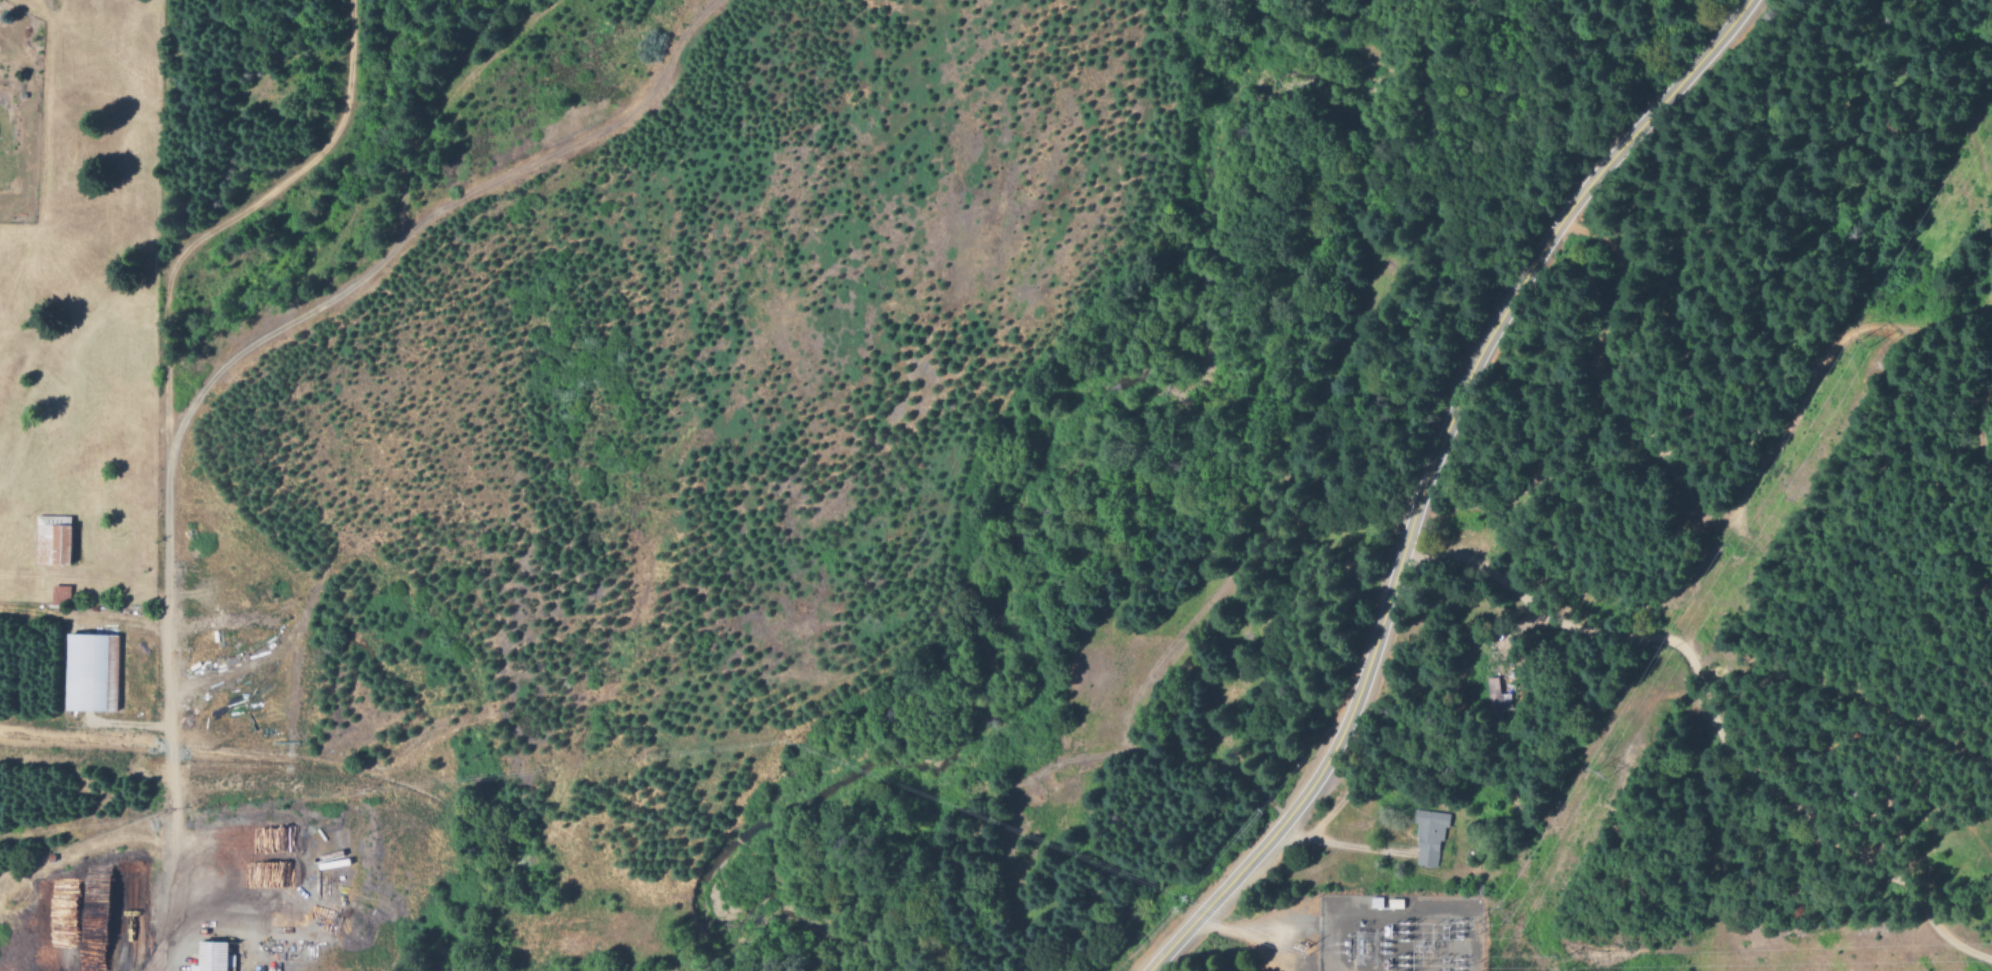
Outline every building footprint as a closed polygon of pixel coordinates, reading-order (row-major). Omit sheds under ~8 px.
[(72,566),(73,517),(36,517),(35,565),(72,566)] [(51,605),(70,606),(71,587),(51,586),(51,605)] [(109,699),(110,635),(67,634),(66,712),(116,713),(116,699),(109,699)] [(1438,869),(1445,815),(1418,811),(1411,865),(1438,869)] [(201,943),(200,966),(192,966),(192,970),(230,970),(234,970),(234,956),(230,956),(230,943),(201,943)]
